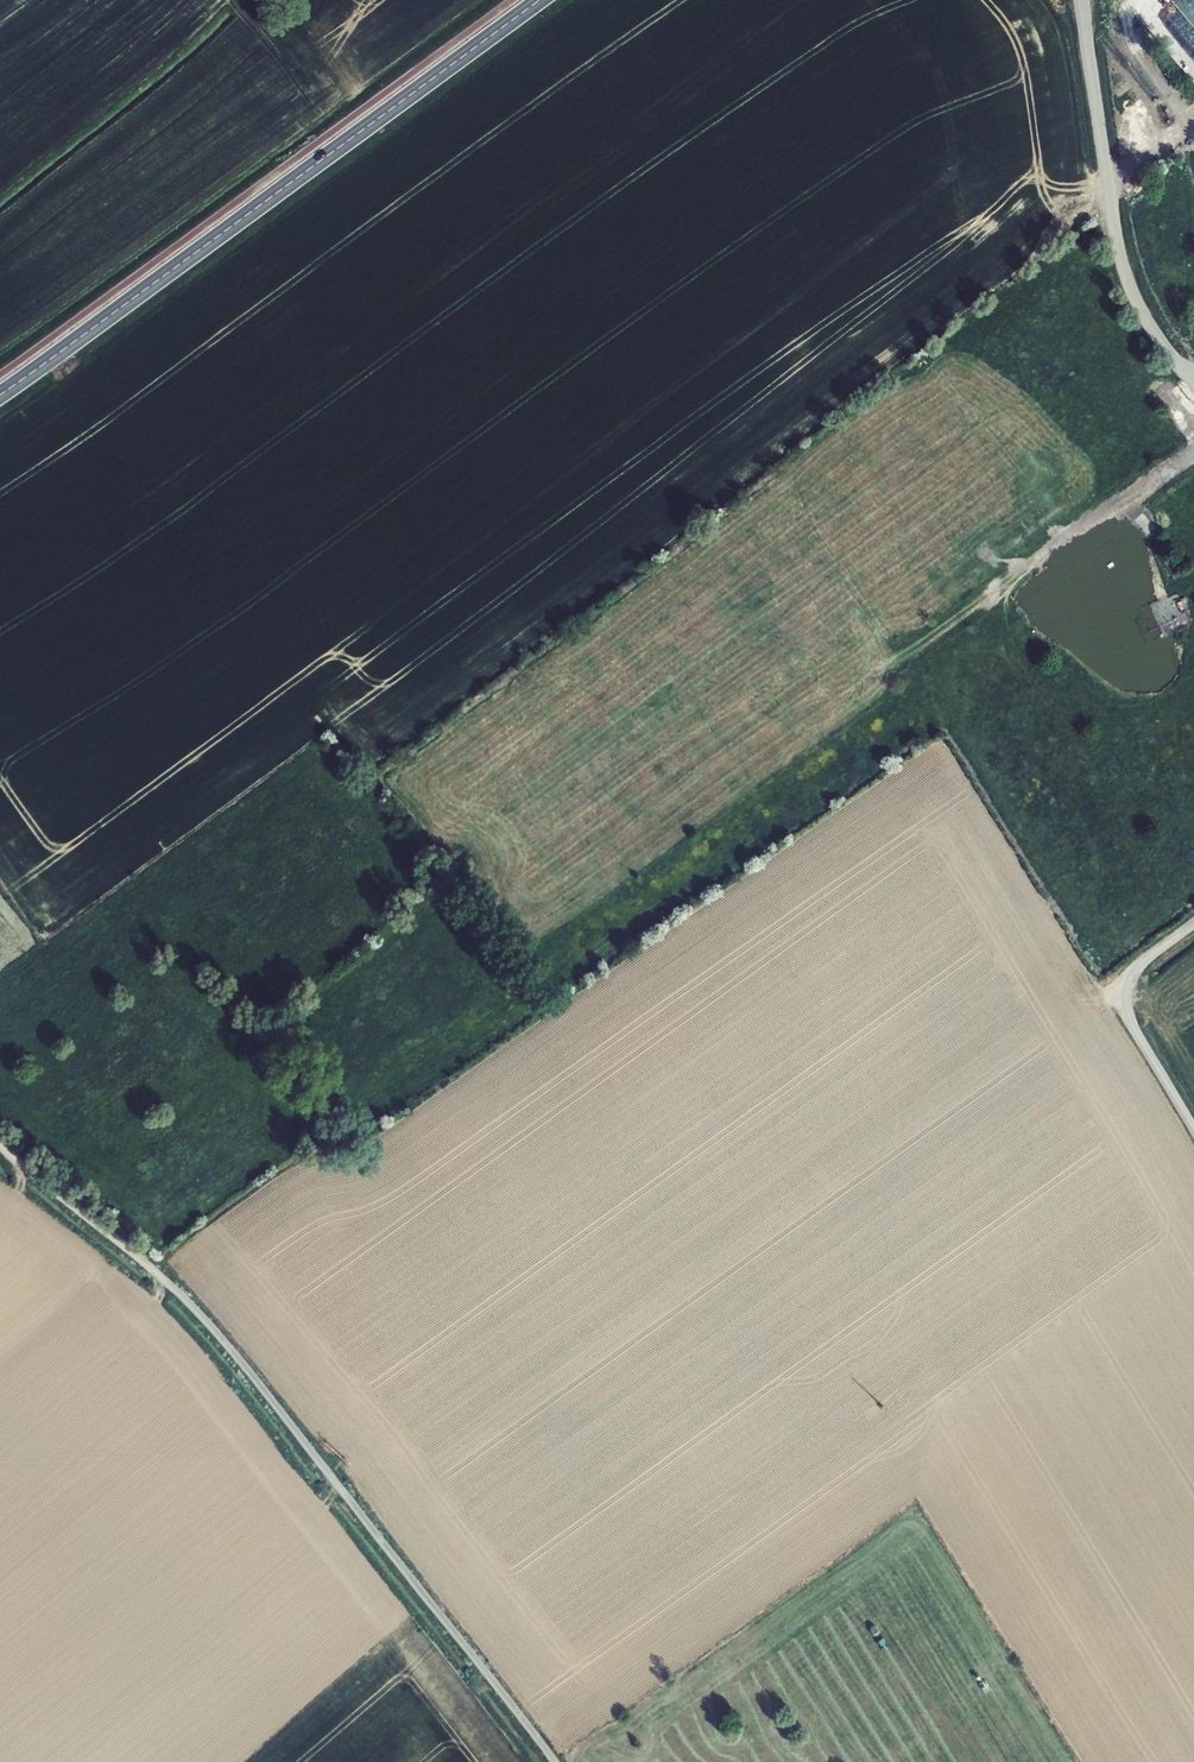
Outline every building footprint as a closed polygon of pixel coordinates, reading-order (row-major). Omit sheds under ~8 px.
[(1143,12),(1158,36),(1169,30),(1166,24),(1176,18),(1172,12),(1179,8),(1174,0),(1163,0),(1143,12)]
